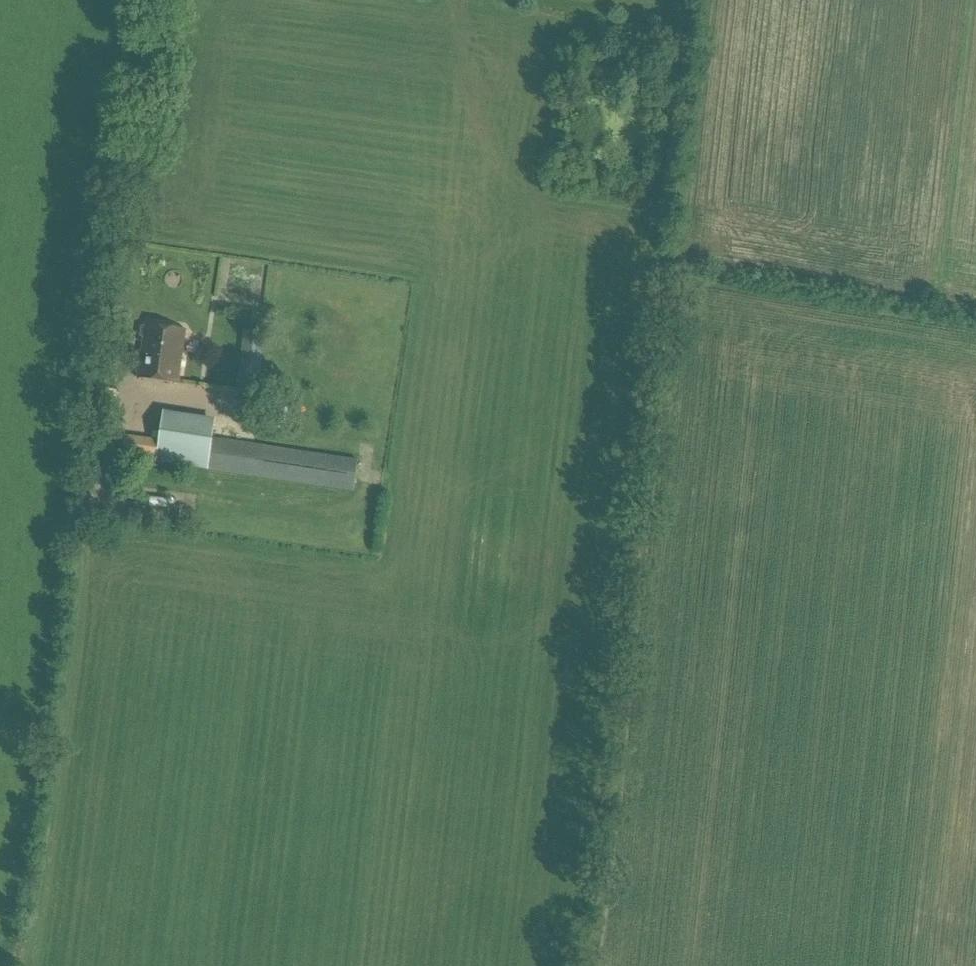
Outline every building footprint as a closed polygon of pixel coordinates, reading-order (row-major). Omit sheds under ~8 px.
[(146,323),(139,377),(178,382),(185,328),(146,323)] [(243,329),(240,370),(261,373),(265,331),(243,329)] [(126,433),(123,458),(223,469),(277,477),(278,477),(282,446),(212,435),(215,416),(163,408),(159,438),(126,433)] [(282,446),(278,477),(354,492),(359,459),(282,446)] [(148,489),(147,499),(183,502),(184,493),(148,489)]
